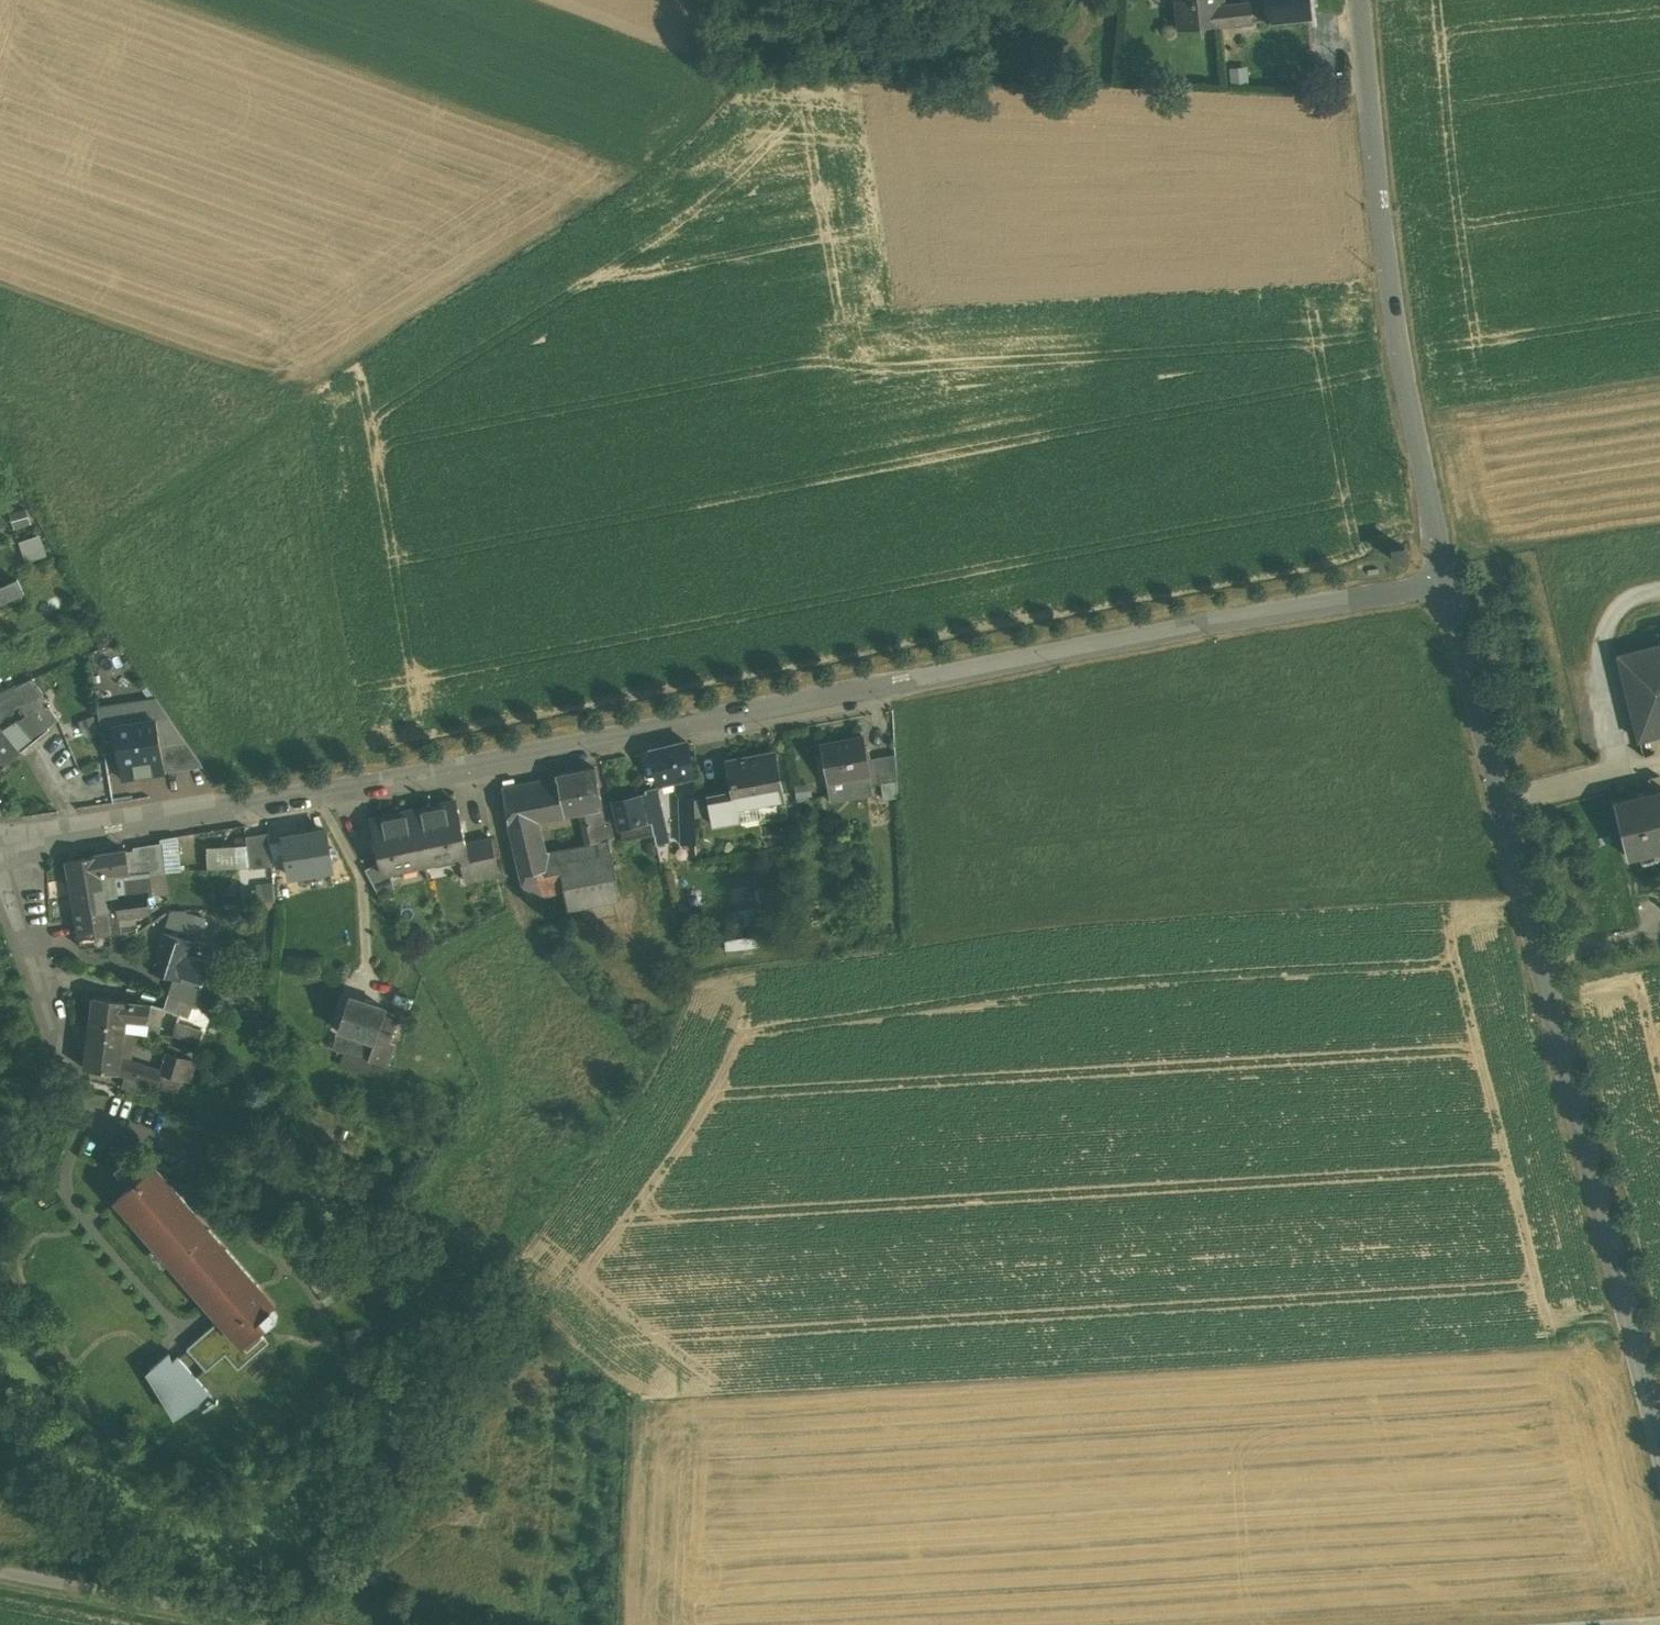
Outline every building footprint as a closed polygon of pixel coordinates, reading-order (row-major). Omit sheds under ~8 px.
[(1171,4),(1177,3),(1180,29),(1221,24),(1219,6),(1218,0),(1171,0),(1171,4)] [(1252,2),(1254,20),(1309,15),(1307,0),(1252,0),(1252,2)] [(1252,2),(1219,6),(1221,24),(1254,20),(1252,2)] [(11,512),(14,526),(31,521),(28,508),(11,512)] [(41,532),(19,539),(26,560),(48,553),(41,532)] [(1404,548),(1393,550),(1395,562),(1406,559),(1404,548)] [(0,587),(0,604),(24,593),(17,579),(0,587)] [(1646,648),(1659,707),(1659,645),(1646,648)] [(1617,655),(1638,740),(1659,735),(1659,707),(1646,648),(1617,655)] [(0,693),(0,717),(1,718),(26,699),(15,685),(0,693)] [(156,698),(97,708),(99,721),(113,719),(115,726),(157,719),(161,745),(186,741),(156,698)] [(43,700),(32,707),(34,709),(43,721),(52,712),(43,700)] [(43,721),(34,709),(20,721),(35,740),(49,729),(43,721)] [(113,719),(99,721),(104,752),(118,750),(114,726),(115,726),(113,719)] [(115,726),(114,726),(118,750),(122,779),(165,772),(165,771),(161,745),(157,719),(115,726)] [(19,753),(35,740),(20,721),(4,734),(19,753)] [(0,730),(0,768),(19,753),(4,734),(0,730)] [(864,737),(820,745),(830,800),(851,797),(847,778),(869,775),(871,774),(868,759),(864,737)] [(186,741),(161,745),(165,771),(203,765),(186,741)] [(687,743),(652,751),(656,768),(657,768),(661,783),(675,780),(694,775),(687,743)] [(774,753),(728,762),(733,790),(736,808),(738,807),(759,803),(762,820),(786,816),(774,753)] [(895,754),(868,759),(871,774),(869,775),(871,785),(880,783),(897,780),(895,754)] [(601,804),(595,769),(556,775),(556,778),(562,811),(583,807),(600,804),(601,804)] [(694,775),(675,780),(676,822),(695,822),(694,775)] [(556,778),(503,789),(513,833),(528,830),(527,818),(562,811),(556,778)] [(897,780),(880,783),(883,799),(898,796),(897,780)] [(655,786),(646,791),(646,797),(651,819),(662,817),(655,786)] [(733,790),(708,795),(714,825),(741,820),(738,807),(736,808),(733,790)] [(1615,802),(1629,858),(1659,850),(1659,792),(1615,802)] [(646,797),(614,803),(620,826),(651,819),(646,797)] [(456,801),(413,811),(425,863),(459,855),(468,853),(466,844),(456,801)] [(605,824),(600,804),(583,807),(591,845),(594,860),(612,856),(610,845),(608,838),(605,824)] [(413,811),(370,821),(379,862),(382,872),(391,870),(425,863),(413,811)] [(662,817),(651,819),(653,829),(665,827),(662,817)] [(206,829),(207,844),(246,842),(245,828),(206,829)] [(327,828),(281,836),(282,842),(287,867),(289,879),(335,871),(327,828)] [(251,868),(273,865),(268,829),(246,832),(248,845),(251,868)] [(491,838),(466,844),(468,853),(459,855),(464,880),(499,873),(491,838)] [(163,842),(132,847),(133,850),(126,851),(130,873),(148,872),(148,873),(165,872),(163,842)] [(276,869),(287,867),(282,842),(271,844),(276,869)] [(208,870),(251,868),(248,845),(207,847),(208,870)] [(538,845),(516,849),(522,874),(555,868),(552,855),(542,857),(538,845)] [(591,845),(552,855),(555,868),(564,866),(594,860),(591,845)] [(126,851),(108,854),(107,848),(96,849),(97,856),(68,861),(66,861),(69,878),(70,878),(101,872),(102,875),(113,874),(130,873),(126,851)] [(594,860),(564,866),(573,906),(621,896),(612,856),(594,860)] [(379,862),(365,869),(381,900),(395,893),(391,870),(382,872),(379,862)] [(429,875),(461,874),(460,862),(429,863),(429,875)] [(101,872),(70,878),(81,947),(112,945),(123,939),(119,916),(141,914),(149,908),(148,896),(151,896),(148,873),(130,873),(113,874),(102,875),(101,872)] [(274,883),(248,886),(251,911),(277,908),(274,883)] [(186,910),(170,911),(165,925),(200,936),(205,919),(185,913),(186,910)] [(190,942),(163,934),(150,971),(174,978),(178,979),(186,954),(190,942)] [(211,962),(186,954),(178,979),(199,986),(203,987),(211,962)] [(199,986),(174,978),(169,994),(194,1002),(199,986)] [(189,1018),(194,1002),(169,994),(164,1010),(189,1018)] [(386,1009),(348,997),(338,1030),(376,1042),(377,1039),(386,1009)] [(131,1002),(94,998),(90,1026),(123,1030),(125,1019),(129,1020),(131,1002)] [(150,1005),(131,1002),(129,1020),(148,1022),(150,1005)] [(129,1020),(125,1019),(123,1030),(146,1033),(148,1022),(129,1020)] [(202,1031),(176,1022),(172,1035),(197,1044),(202,1031)] [(123,1030),(90,1026),(84,1069),(118,1073),(119,1060),(123,1030)] [(373,1050),(336,1037),(332,1049),(368,1060),(373,1050)] [(391,1043),(377,1039),(376,1042),(373,1050),(368,1060),(384,1065),(391,1043)] [(187,1058),(168,1053),(163,1073),(162,1075),(180,1080),(187,1058)] [(579,1069),(566,1054),(559,1060),(572,1075),(579,1069)] [(163,1073),(119,1060),(118,1073),(124,1076),(151,1084),(158,1086),(162,1075),(163,1073)] [(180,1080),(162,1075),(158,1086),(177,1092),(180,1080)] [(151,1084),(124,1076),(121,1086),(148,1094),(151,1084)] [(194,1211),(171,1185),(169,1187),(163,1181),(165,1179),(154,1166),(138,1180),(140,1183),(135,1187),(133,1185),(117,1200),(127,1212),(129,1210),(135,1217),(133,1219),(156,1245),(158,1242),(173,1259),(170,1261),(183,1275),(185,1273),(190,1280),(188,1282),(228,1328),(253,1356),(269,1342),(259,1330),(265,1324),(267,1325),(278,1316),(255,1289),(259,1286),(226,1249),(224,1250),(218,1244),(220,1242),(208,1228),(206,1230),(191,1214),(194,1211)] [(221,1334),(213,1325),(187,1348),(207,1370),(226,1355),(239,1369),(253,1356),(228,1328),(221,1334)] [(216,1400),(178,1356),(172,1361),(168,1356),(170,1354),(169,1353),(150,1369),(171,1404),(168,1407),(176,1417),(200,1402),(204,1409),(218,1401),(217,1399),(216,1400)]
